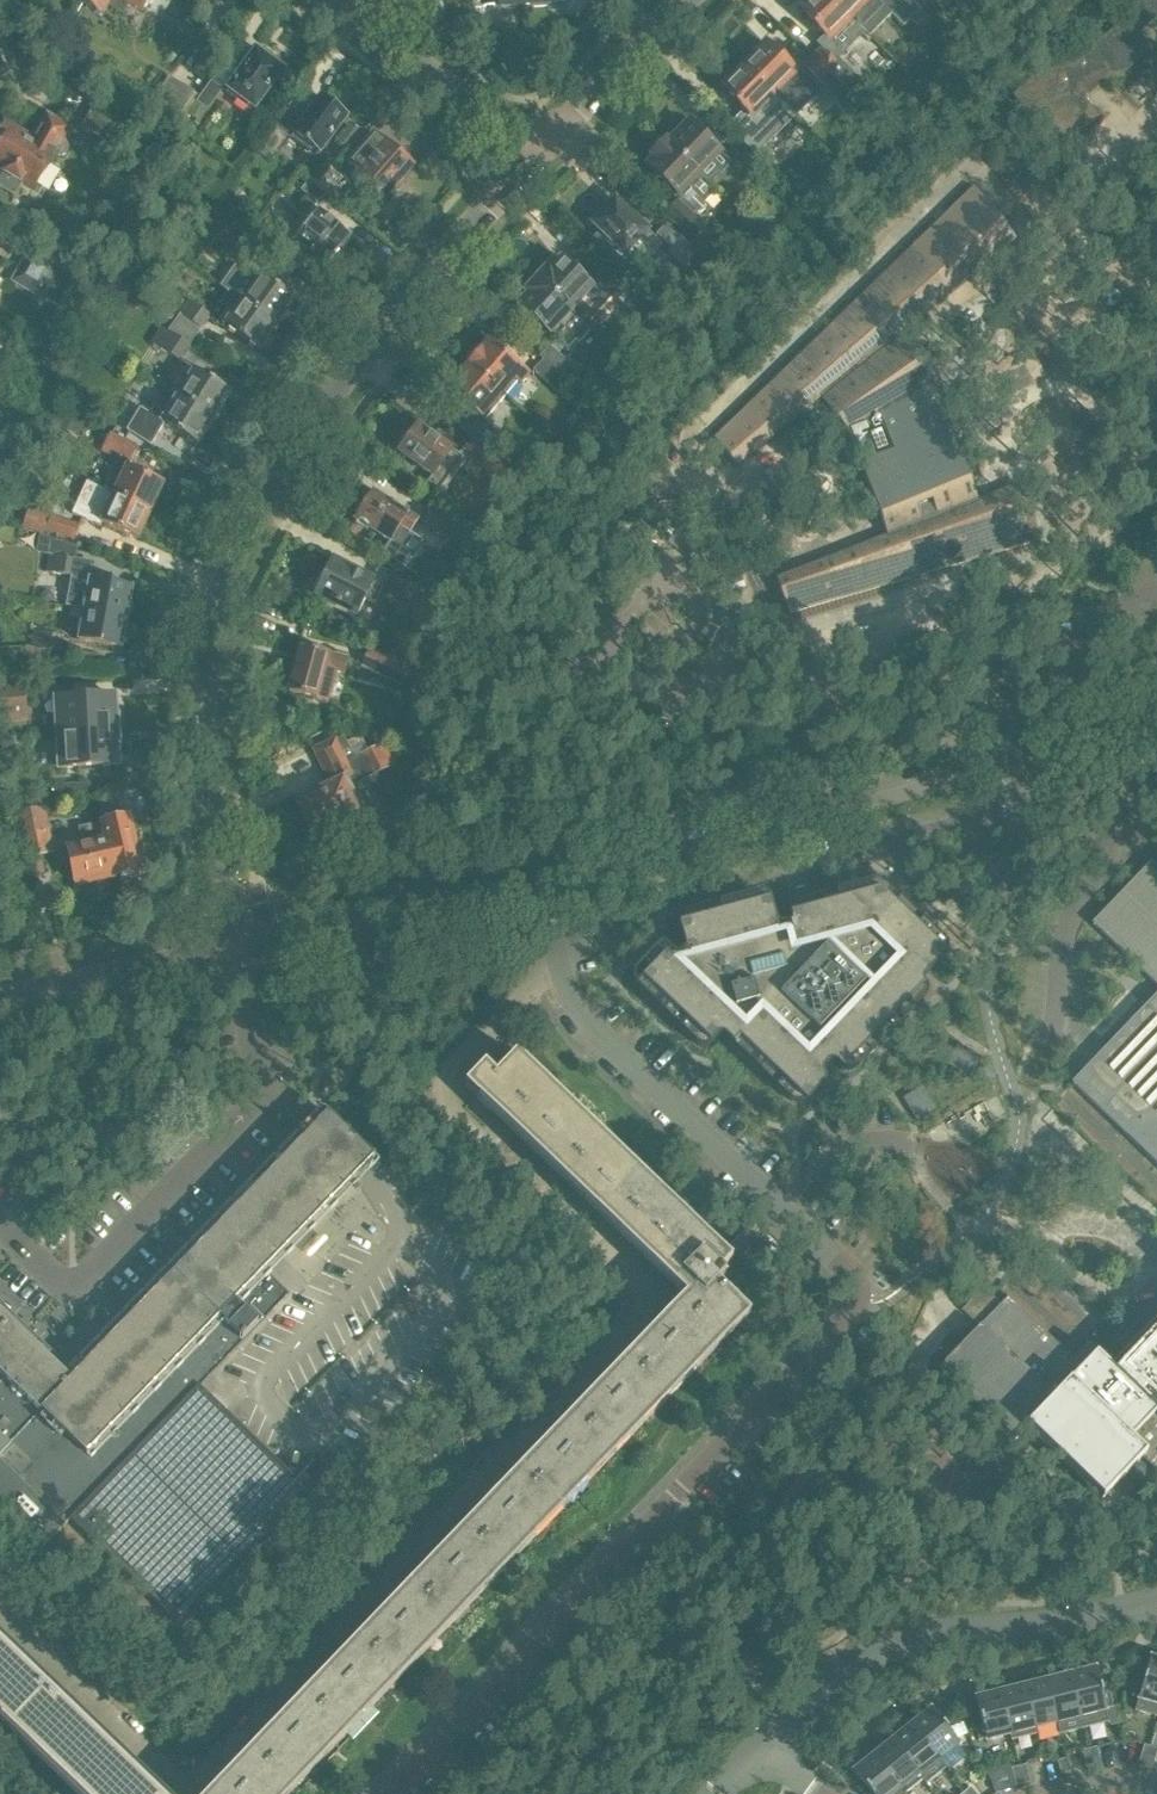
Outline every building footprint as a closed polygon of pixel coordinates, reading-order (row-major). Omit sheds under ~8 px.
[(79,6),(96,16),(97,15),(100,15),(101,12),(103,12),(107,5),(122,14),(129,1),(143,9),(149,0),(83,0),(79,6)] [(472,9),(524,5),(523,0),(472,0),(472,9)] [(798,6),(801,9),(798,11),(823,37),(824,38),(817,44),(821,48),(812,57),(834,79),(843,70),(836,63),(864,34),(868,38),(869,38),(851,20),(832,0),(804,0),(798,6)] [(851,20),(869,38),(891,16),(900,26),(903,28),(910,21),(920,31),(931,21),(931,20),(921,10),(910,0),(832,0),(851,20)] [(921,10),(931,20),(931,21),(936,16),(925,6),(926,5),(927,0),(910,0),(921,10)] [(1117,12),(1125,22),(1103,41),(1091,27),(1043,70),(1043,69),(1038,73),(1039,73),(1013,96),(1061,150),(1061,149),(1097,117),(1097,118),(1098,117),(1074,90),(1092,74),(1102,85),(1110,78),(1114,83),(1115,82),(1114,81),(1150,49),(1150,50),(1151,49),(1134,29),(1145,20),(1149,25),(1156,18),(1156,0),(1131,0),(1117,12)] [(743,67),(781,104),(794,117),(820,91),(798,70),(794,74),(765,45),(743,67)] [(228,90),(225,95),(250,113),(281,72),(278,69),(277,65),(268,58),(264,59),(255,53),(254,54),(228,90)] [(812,57),(803,67),(825,88),(834,79),(812,57)] [(766,145),(794,117),(781,104),(743,67),(736,75),(733,72),(721,83),(724,86),(723,87),(721,89),(744,112),(727,129),(755,157),(767,146),(766,145)] [(189,114),(199,96),(194,94),(195,92),(168,78),(150,109),(180,126),(189,114)] [(199,96),(189,114),(199,122),(208,110),(223,89),(212,81),(201,97),(199,96)] [(129,114),(99,97),(82,128),(111,145),(129,114)] [(283,110),(257,144),(257,145),(272,156),(282,143),(286,137),(290,140),(302,149),(306,145),(318,153),(326,143),(345,118),(340,114),(341,109),(334,104),(330,106),(320,99),(307,117),(302,124),(283,110)] [(62,140),(68,129),(46,117),(32,141),(4,125),(0,132),(0,143),(2,144),(0,148),(0,172),(1,173),(0,175),(0,187),(14,195),(21,184),(32,191),(53,154),(57,156),(59,157),(62,157),(66,155),(69,151),(69,147),(67,143),(65,141),(62,140)] [(338,142),(351,150),(365,131),(352,123),(338,142)] [(723,157),(688,123),(681,131),(678,128),(664,142),(698,175),(708,183),(718,172),(721,175),(732,164),(732,165),(735,162),(747,174),(756,164),(736,144),(723,157)] [(373,134),(346,163),(362,178),(356,183),(360,186),(357,190),(357,191),(356,193),(356,194),(356,196),(356,198),(357,199),(357,201),(358,202),(360,203),(361,204),(363,205),(364,205),(366,205),(368,205),(369,204),(371,204),(372,203),(375,199),(379,203),(411,167),(373,134)] [(681,200),(668,214),(665,218),(686,238),(699,224),(692,217),(696,213),(697,214),(701,214),(705,211),(706,208),(706,204),(706,203),(717,191),(708,183),(698,175),(664,142),(651,156),(654,159),(646,167),(681,200)] [(319,206),(328,195),(310,179),(301,190),(319,206)] [(600,232),(590,242),(596,247),(610,261),(610,260),(629,279),(651,257),(652,257),(663,245),(650,232),(648,234),(614,202),(607,209),(601,209),(594,215),(595,222),(593,225),(600,232)] [(298,262),(307,251),(325,266),(329,261),(339,249),(348,238),(312,209),(294,232),(288,232),(280,242),(280,247),(280,248),(298,262)] [(254,227),(261,218),(251,210),(244,218),(254,227)] [(698,252),(667,224),(657,235),(672,249),(668,253),(683,267),(698,252)] [(222,249),(245,265),(254,252),(231,236),(222,249)] [(914,245),(766,389),(792,422),(820,399),(847,431),(887,535),(820,561),(840,614),(1035,547),(1011,486),(978,499),(932,382),(896,337),(952,292),(914,245)] [(11,281),(41,298),(58,269),(28,251),(11,281)] [(536,280),(574,315),(587,302),(590,304),(598,295),(560,260),(551,270),(548,267),(536,280)] [(246,268),(228,293),(237,299),(239,301),(241,302),(276,327),(279,323),(281,324),(288,315),(286,313),(294,301),(260,277),(255,274),(246,268)] [(574,316),(574,315),(536,280),(524,293),(527,295),(517,305),(566,350),(575,341),(578,344),(590,331),(574,316)] [(63,303),(90,318),(102,295),(76,281),(63,303)] [(227,310),(218,323),(223,327),(258,352),(276,327),(241,302),(239,301),(237,299),(228,293),(219,305),(227,310)] [(170,323),(194,339),(200,331),(201,331),(212,316),(186,299),(185,301),(181,298),(175,307),(173,306),(166,317),(172,321),(170,323)] [(683,304),(670,316),(679,325),(691,312),(683,304)] [(191,344),(194,339),(170,323),(166,330),(160,327),(151,343),(181,362),(192,345),(191,344)] [(465,357),(465,358),(465,359),(466,360),(466,361),(466,362),(467,362),(467,363),(468,364),(469,365),(469,366),(505,397),(516,383),(520,386),(529,376),(488,342),(480,351),(479,351),(478,350),(477,350),(476,349),(475,349),(474,349),(473,349),(472,349),(471,349),(471,350),(470,350),(469,350),(469,351),(468,351),(468,352),(467,352),(467,353),(466,354),(466,355),(465,356),(465,357)] [(542,360),(559,376),(569,365),(552,349),(542,360)] [(566,382),(559,376),(542,360),(533,371),(556,393),(566,382)] [(446,395),(446,396),(447,397),(447,398),(447,399),(447,400),(448,400),(448,401),(449,402),(450,403),(451,403),(452,404),(453,404),(454,404),(455,404),(456,404),(457,404),(458,404),(459,403),(460,403),(461,402),(461,401),(472,410),(485,421),(485,420),(505,397),(469,366),(448,390),(448,391),(447,392),(447,393),(447,394),(446,395)] [(186,382),(177,397),(213,420),(215,417),(218,418),(224,408),(222,407),(230,393),(190,368),(183,380),(186,382)] [(70,399),(78,385),(61,375),(53,389),(70,399)] [(140,408),(125,431),(150,446),(164,425),(197,446),(213,420),(177,397),(165,390),(159,399),(160,399),(150,415),(140,408)] [(53,411),(62,397),(52,391),(43,405),(53,411)] [(472,410),(458,427),(501,459),(511,446),(486,424),(485,420),(485,421),(472,410)] [(401,448),(398,452),(419,467),(431,476),(430,477),(426,483),(440,494),(442,495),(468,458),(461,453),(460,452),(458,456),(429,434),(417,426),(410,436),(406,436),(399,445),(401,448)] [(130,461),(139,445),(112,430),(101,452),(109,456),(111,451),(130,461)] [(470,442),(461,453),(468,458),(490,476),(499,464),(470,442)] [(164,484),(126,467),(121,479),(111,474),(103,490),(113,495),(150,513),(164,484)] [(526,481),(516,494),(529,503),(539,491),(526,481)] [(137,541),(150,513),(113,495),(103,490),(87,483),(73,514),(82,519),(81,521),(88,525),(90,522),(101,527),(102,524),(137,541)] [(355,517),(353,520),(389,543),(381,555),(403,570),(422,541),(410,534),(418,522),(372,492),(363,506),(359,506),(354,514),(355,517)] [(707,539),(722,547),(742,503),(726,496),(707,539)] [(433,508),(423,524),(447,540),(457,524),(433,508)] [(43,535),(49,516),(29,509),(23,528),(43,535)] [(75,540),(80,524),(51,516),(46,531),(75,540)] [(14,534),(0,531),(0,546),(11,548),(14,534)] [(48,556),(45,572),(72,577),(75,577),(78,561),(48,556)] [(72,577),(66,606),(80,609),(84,610),(127,618),(127,614),(132,615),(135,601),(130,600),(132,588),(101,582),(91,580),(94,564),(78,561),(75,577),(72,577)] [(382,588),(332,562),(324,577),(320,575),(312,590),(316,592),(315,594),(356,615),(364,600),(374,605),(382,588)] [(424,592),(394,576),(387,591),(417,606),(424,592)] [(80,609),(78,620),(82,621),(79,641),(121,648),(127,618),(84,610),(80,609)] [(329,654),(300,647),(288,693),(329,703),(337,673),(344,674),(348,657),(329,653),(329,654)] [(371,647),(361,667),(401,686),(405,680),(421,688),(427,676),(410,668),(411,667),(371,647)] [(28,721),(25,680),(0,682),(0,723),(28,721)] [(56,699),(60,769),(117,766),(116,754),(121,748),(120,714),(114,708),(113,696),(56,699)] [(312,794),(296,802),(301,811),(303,816),(302,817),(301,817),(300,820),(299,822),(301,825),(303,831),(308,833),(311,832),(311,833),(312,835),(337,823),(361,811),(349,786),(394,765),(384,742),(352,758),(343,738),(336,742),(335,739),(329,741),(312,749),(329,784),(311,792),(312,794)] [(122,791),(96,797),(99,811),(125,805),(122,791)] [(125,805),(99,811),(101,823),(105,841),(107,841),(114,872),(113,873),(114,877),(140,871),(125,805)] [(34,810),(16,814),(17,820),(25,859),(29,877),(46,874),(42,856),(54,853),(44,808),(34,810)] [(76,847),(67,849),(71,868),(75,886),(86,884),(93,882),(92,877),(106,874),(113,873),(114,872),(107,841),(105,841),(101,823),(86,826),(79,828),(83,846),(76,847)] [(1150,862),(1091,924),(1156,986),(1156,869),(1150,862)] [(642,981),(641,985),(642,989),(644,993),(687,1034),(688,1036),(700,1047),(703,1048),(705,1048),(708,1047),(717,1037),(720,1036),(722,1036),(724,1037),(792,1102),(796,1104),(800,1105),(804,1104),(808,1102),(824,1086),(825,1083),(825,1079),(825,1068),(829,1065),(831,1064),(833,1063),(835,1064),(841,1069),(845,1071),(848,1072),(853,1071),(857,1069),(894,1031),(926,997),(927,994),(927,991),(926,988),(914,976),(913,974),(913,972),(914,970),(920,963),(922,962),(924,962),(926,964),(928,965),(931,966),(934,966),(937,965),(940,962),(947,953),(948,949),(947,944),(945,941),(886,883),(882,882),(879,882),(842,892),(838,894),(835,897),(834,901),(833,906),(834,907),(834,909),(833,912),(831,913),(821,916),(795,923),(782,927),(781,927),(780,927),(779,927),(779,926),(778,926),(777,925),(776,924),(776,923),(769,898),(767,895),(765,894),(761,893),(705,909),(699,910),(687,913),(683,916),(681,919),(679,923),(679,927),(685,948),(684,950),(684,951),(683,952),(681,954),(676,954),(668,955),(667,955),(664,956),(644,977),(642,981)] [(1071,1083),(1156,1165),(1156,994),(1071,1083)] [(512,1061),(517,1056),(516,1055),(495,1077),(484,1066),(464,1087),(476,1098),(477,1097),(685,1297),(209,1793),(280,1793),(743,1311),(749,1316),(750,1314),(717,1283),(724,1276),(720,1272),(731,1260),(730,1259),(725,1264),(709,1249),(714,1244),(713,1242),(708,1248),(512,1061)] [(319,1494),(203,1382),(258,1326),(287,1296),(263,1271),(274,1259),(361,1170),(379,1152),(333,1108),(315,1126),(228,1217),(188,1259),(76,1374),(71,1380),(0,1311),(0,1522),(35,1555),(66,1524),(185,1635),(234,1582),(319,1494)] [(510,1288),(522,1275),(511,1263),(498,1276),(510,1288)] [(1114,1372),(1086,1345),(1072,1359),(1008,1298),(937,1371),(1012,1443),(1027,1428),(1102,1499),(1141,1458),(1156,1473),(1156,1328),(1114,1372)] [(0,1641),(0,1712),(86,1793),(160,1793),(0,1641)] [(1149,1658),(1142,1684),(1135,1682),(1131,1696),(1138,1698),(1135,1711),(1156,1717),(1156,1660),(1149,1658)] [(1071,1675),(1084,1728),(1109,1722),(1106,1709),(1113,1708),(1109,1693),(1103,1695),(1096,1669),(1071,1675)] [(1060,1734),(1084,1728),(1071,1675),(1047,1681),(1057,1723),(1060,1734)] [(1025,1686),(1035,1728),(1057,1723),(1047,1681),(1025,1686)] [(1037,1734),(1035,1728),(1025,1686),(999,1693),(1010,1735),(1011,1740),(1037,1734)] [(986,1741),(1010,1735),(999,1693),(975,1699),(982,1724),(975,1726),(978,1741),(985,1739),(986,1741)] [(912,1725),(940,1758),(959,1743),(931,1709),(912,1725)] [(947,1767),(940,1758),(912,1725),(892,1741),(922,1780),(926,1784),(947,1767)] [(1142,1754),(1155,1758),(1156,1752),(1156,1735),(1156,1734),(1152,1747),(1144,1745),(1142,1754)] [(874,1755),(905,1793),(922,1780),(892,1741),(874,1755)] [(1097,1747),(1083,1751),(1085,1759),(1099,1756),(1097,1747)] [(1142,1754),(1139,1762),(1153,1766),(1155,1758),(1142,1754)] [(905,1793),(874,1755),(854,1772),(871,1793),(906,1793),(905,1793)] [(1099,1756),(1085,1759),(1087,1768),(1101,1765),(1099,1756)] [(1067,1758),(1058,1761),(1061,1775),(1070,1772),(1067,1758)] [(1026,1765),(1012,1768),(1014,1777),(1028,1774),(1026,1765)] [(1028,1774),(1014,1777),(1016,1786),(1030,1782),(1028,1774)]
